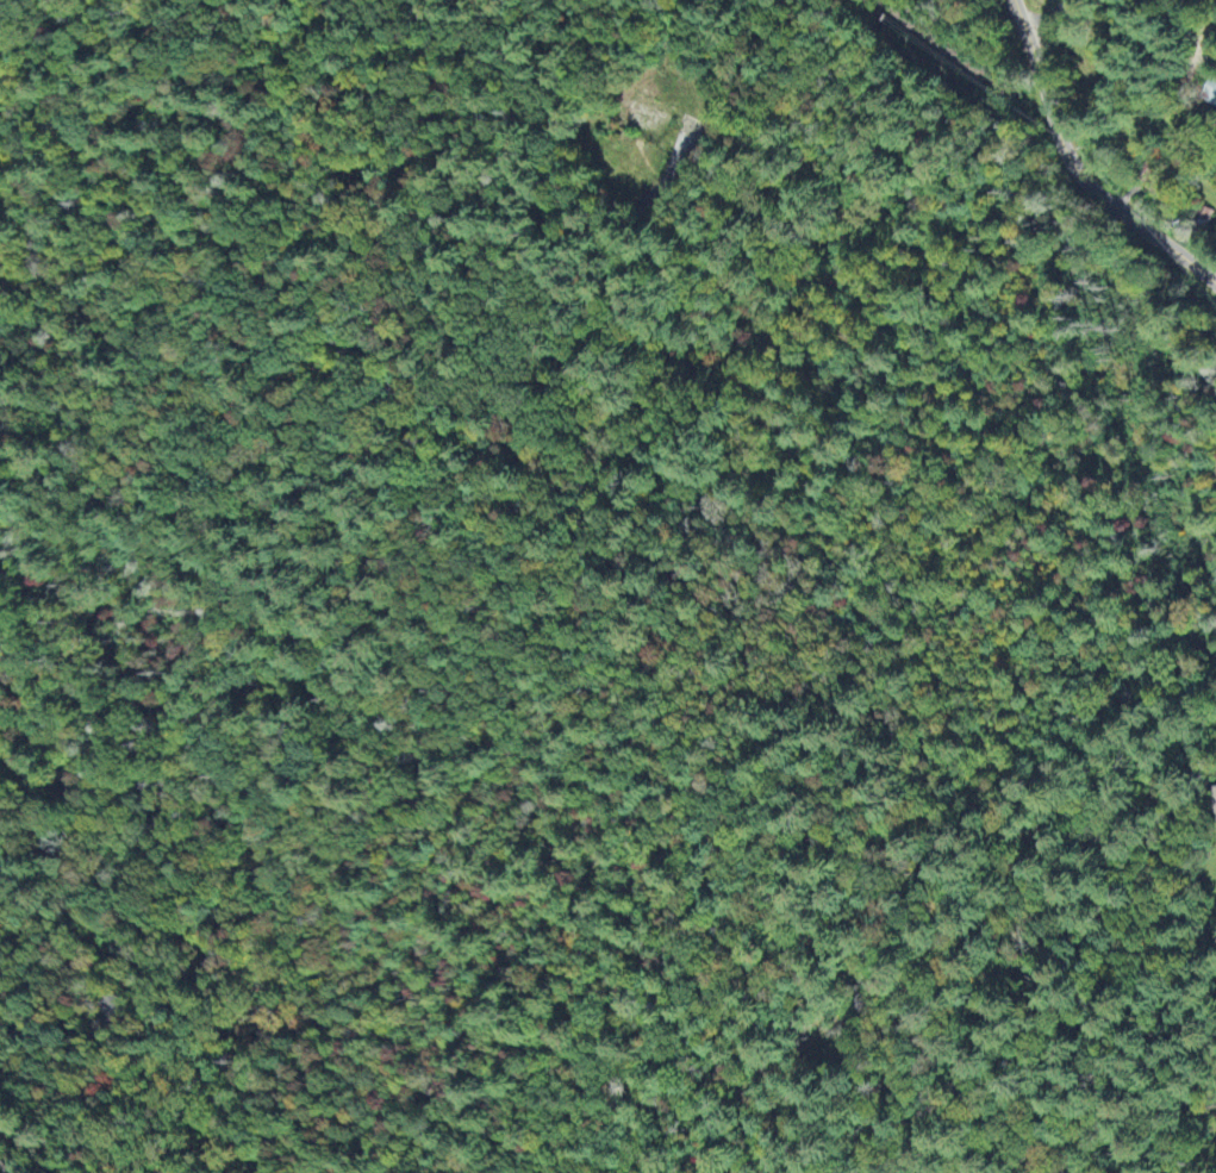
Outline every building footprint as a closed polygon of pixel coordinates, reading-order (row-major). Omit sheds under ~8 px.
[(1212,80),(1202,103),(1215,108),(1215,81),(1212,80)]
